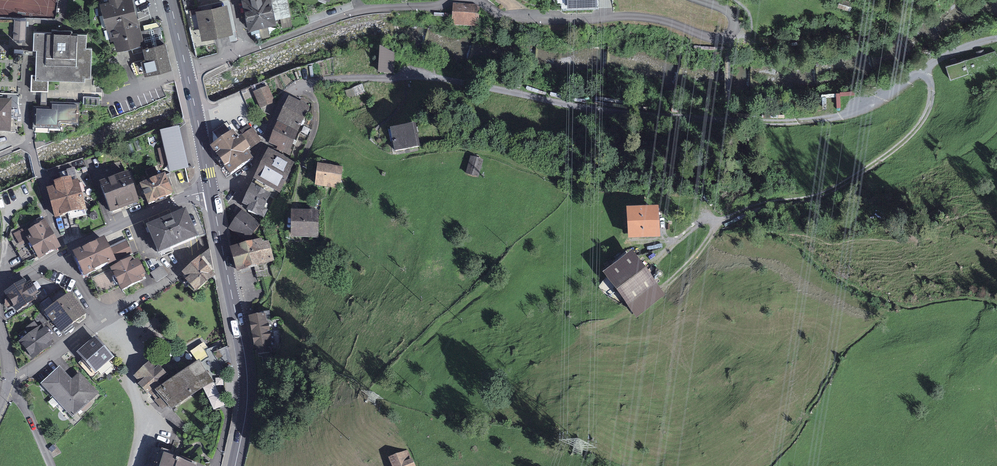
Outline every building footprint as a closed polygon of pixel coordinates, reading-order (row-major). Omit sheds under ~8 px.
[(114,29),(136,23),(130,0),(124,0),(122,1),(121,0),(112,0),(109,1),(110,4),(103,6),(109,30),(114,29)] [(245,1),(249,26),(275,22),(271,0),(251,0),(245,1)] [(227,5),(197,12),(203,39),(233,33),(227,5)] [(479,6),(453,5),(453,26),(478,27),(479,6)] [(26,40),(26,20),(14,20),(14,21),(13,40),(23,40),(26,40)] [(136,23),(114,29),(120,52),(142,46),(136,23)] [(87,37),(32,36),(32,93),(48,93),(48,83),(87,83),(87,37)] [(143,50),(149,72),(170,67),(165,45),(143,50)] [(381,55),(380,72),(393,73),(394,56),(381,55)] [(344,91),(348,100),(366,92),(362,84),(344,91)] [(267,87),(255,92),(261,107),(273,102),(267,87)] [(289,97),(279,121),(298,129),(309,106),(289,97)] [(0,100),(0,132),(10,132),(11,100),(0,100)] [(53,109),(35,109),(35,132),(59,132),(59,125),(77,125),(78,106),(53,106),(53,109)] [(289,153),(298,131),(277,122),(269,142),(277,146),(277,148),(289,153)] [(413,122),(390,127),(396,151),(418,146),(413,122)] [(177,130),(162,134),(170,171),(186,167),(177,130)] [(236,132),(214,149),(229,173),(252,156),(236,132)] [(269,149),(254,178),(279,191),(294,162),(269,149)] [(483,160),(470,157),(466,174),(479,177),(483,160)] [(340,188),(343,167),(319,163),(316,184),(340,188)] [(48,188),(57,218),(84,210),(73,171),(59,175),(62,184),(48,188)] [(140,204),(129,175),(101,185),(111,214),(140,204)] [(164,177),(141,187),(149,205),(172,195),(164,177)] [(252,183),(240,205),(263,217),(267,209),(264,207),(271,193),(252,183)] [(627,207),(628,237),(660,236),(659,206),(627,207)] [(292,210),(292,236),(318,236),(319,210),(292,210)] [(243,211),(229,228),(245,241),(259,224),(243,211)] [(149,229),(160,253),(195,238),(185,214),(149,229)] [(10,237),(25,264),(57,246),(41,220),(10,237)] [(232,246),(239,270),(274,260),(269,240),(263,242),(261,239),(232,246)] [(109,250),(105,241),(75,254),(85,276),(132,254),(126,242),(109,250)] [(633,250),(604,272),(637,317),(666,295),(633,250)] [(183,276),(196,290),(213,276),(208,253),(183,276)] [(123,290),(143,280),(133,261),(93,281),(100,294),(120,284),(123,290)] [(161,265),(150,273),(157,282),(168,275),(161,265)] [(24,280),(6,292),(17,308),(35,297),(33,294),(36,292),(29,282),(27,284),(24,280)] [(69,295),(48,311),(61,329),(83,313),(69,295)] [(256,351),(273,348),(266,313),(250,316),(256,351)] [(21,341),(33,357),(52,342),(41,326),(21,341)] [(113,363),(94,340),(73,357),(92,380),(113,363)] [(171,400),(176,407),(223,373),(211,356),(176,382),(156,360),(139,374),(166,405),(171,400)] [(61,369),(44,385),(72,415),(89,400),(61,369)] [(408,450),(389,457),(392,465),(415,465),(408,450)] [(151,453),(147,465),(194,465),(151,453)]
